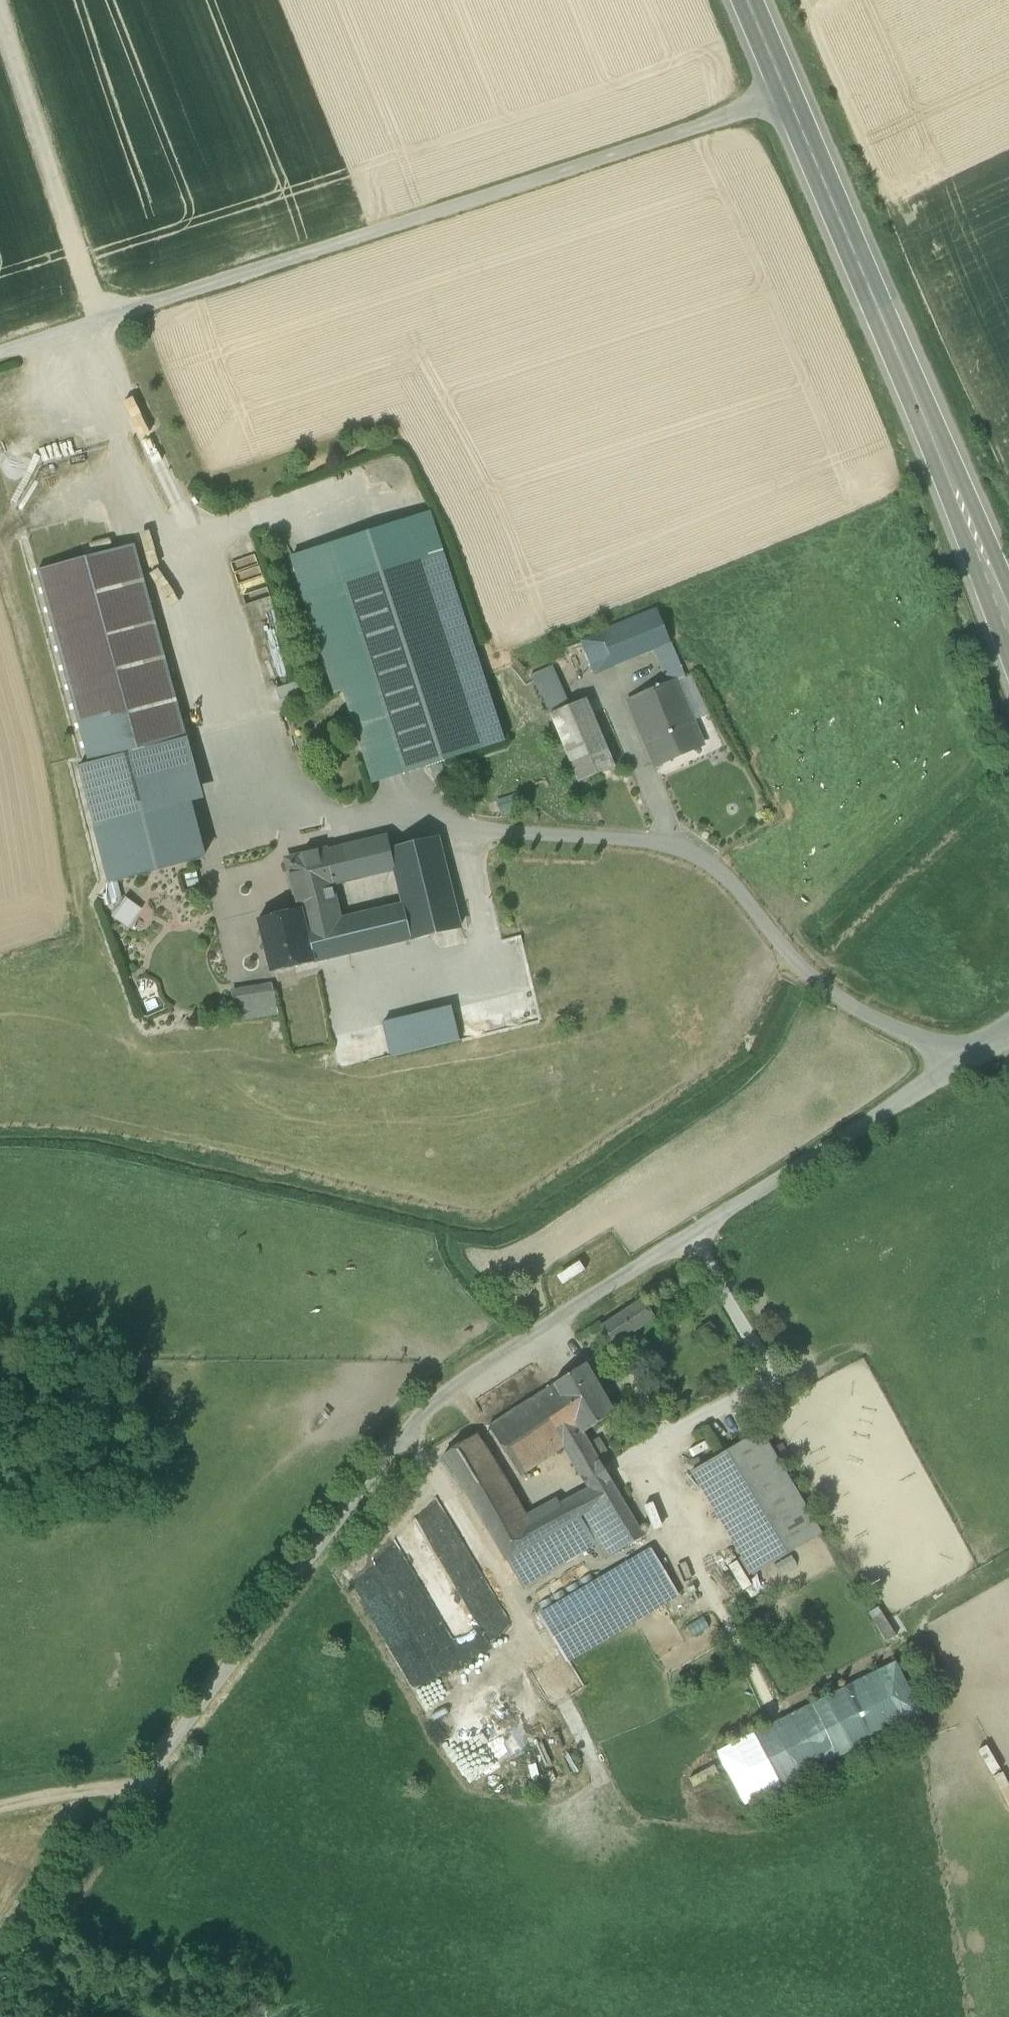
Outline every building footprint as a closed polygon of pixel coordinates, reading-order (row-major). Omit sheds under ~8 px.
[(104,513),(26,534),(37,572),(115,551),(104,513)] [(115,551),(37,572),(89,765),(78,768),(94,832),(136,820),(182,807),(194,804),(193,802),(202,800),(134,546),(115,551)] [(441,552),(342,585),(403,775),(503,743),(441,552)] [(657,612),(600,634),(614,667),(670,644),(657,612)] [(600,634),(581,642),(595,675),(614,667),(600,634)] [(586,700),(568,708),(550,668),(531,677),(551,716),(579,783),(615,768),(586,700)] [(683,678),(628,701),(638,726),(654,720),(660,736),(692,721),(692,722),(701,719),(690,692),(683,678)] [(692,721),(660,736),(654,720),(638,726),(655,766),(702,745),(692,722),(692,721)] [(194,804),(182,807),(189,833),(190,833),(201,830),(194,804)] [(182,807),(136,820),(143,846),(189,833),(182,807)] [(189,833),(143,846),(136,820),(94,832),(111,890),(154,880),(199,869),(190,833),(189,833)] [(384,838),(354,845),(362,879),(391,872),(388,858),(389,858),(384,838)] [(389,858),(388,858),(391,872),(404,926),(408,941),(448,931),(428,848),(389,858)] [(339,849),(324,852),(332,886),(347,883),(339,849)] [(324,852),(287,861),(300,910),(301,910),(336,901),(332,886),(324,852)] [(113,916),(128,927),(142,909),(126,897),(113,916)] [(336,901),(301,910),(313,964),(408,941),(404,926),(401,927),(357,937),(349,897),(336,901)] [(300,910),(257,920),(271,974),(313,964),(301,910),(300,910)] [(272,985),(231,991),(236,1022),(278,1014),(273,992),(272,985)] [(383,1022),(391,1057),(461,1041),(453,1006),(383,1022)] [(642,1300),(600,1327),(613,1346),(654,1319),(642,1300)] [(585,1365),(553,1385),(541,1393),(567,1444),(583,1434),(613,1413),(585,1365)] [(541,1393),(488,1427),(520,1476),(563,1447),(567,1444),(541,1393)] [(821,1535),(760,1431),(691,1472),(752,1576),(821,1535)] [(602,1465),(583,1434),(567,1444),(563,1447),(580,1477),(602,1465)] [(528,1521),(476,1435),(443,1456),(505,1559),(569,1522),(559,1505),(528,1521)] [(644,1537),(610,1480),(589,1492),(606,1522),(589,1532),(595,1541),(594,1542),(606,1560),(644,1537)] [(589,1492),(588,1490),(559,1505),(569,1522),(580,1515),(589,1532),(606,1522),(589,1492)] [(465,1652),(491,1639),(496,1616),(482,1587),(478,1589),(476,1586),(458,1582),(450,1586),(446,1577),(447,1570),(470,1559),(443,1506),(396,1530),(391,1552),(377,1549),(374,1561),(393,1598),(402,1600),(409,1597),(419,1599),(426,1595),(422,1612),(424,1616),(417,1648),(405,1646),(394,1651),(414,1690),(462,1665),(465,1652)] [(569,1522),(505,1559),(521,1585),(594,1542),(595,1541),(589,1532),(580,1515),(569,1522)] [(651,1550),(539,1617),(565,1662),(678,1595),(651,1550)] [(895,1661),(717,1752),(745,1806),(923,1716),(895,1661)]
